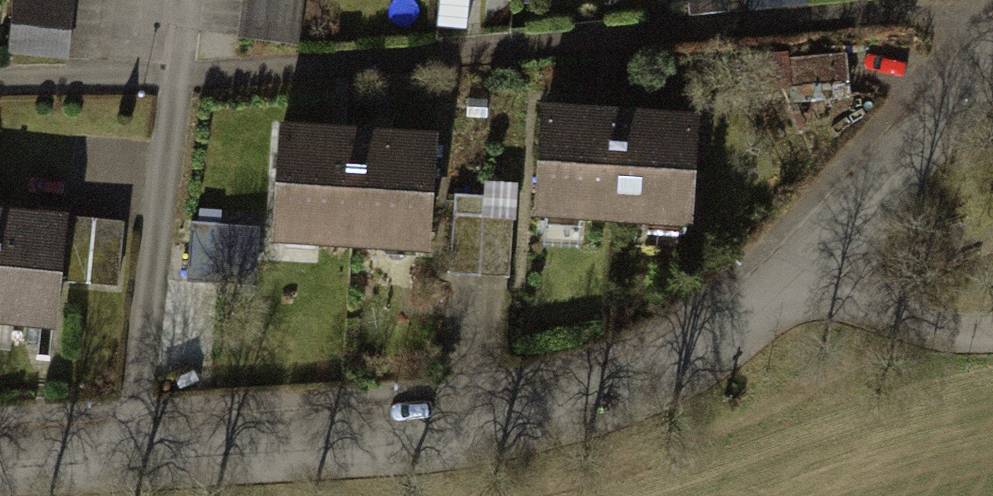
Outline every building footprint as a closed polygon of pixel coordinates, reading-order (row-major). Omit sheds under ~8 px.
[(17,45),(70,49),(74,0),(21,0),(17,45)] [(244,39),(301,45),(306,0),(249,0),(244,39)] [(756,16),(810,14),(810,0),(755,0),(756,16)] [(625,115),(550,115),(550,212),(625,212),(625,115)] [(700,116),(625,115),(625,212),(699,212),(700,116)] [(368,147),(282,145),(278,244),(365,247),(368,147)] [(455,150),(368,147),(365,247),(452,249),(455,150)] [(0,212),(0,318),(78,327),(90,222),(0,212)] [(463,212),(459,261),(511,264),(515,216),(463,212)] [(97,220),(93,284),(123,286),(127,222),(97,220)] [(190,227),(193,285),(262,282),(260,224),(190,227)]
